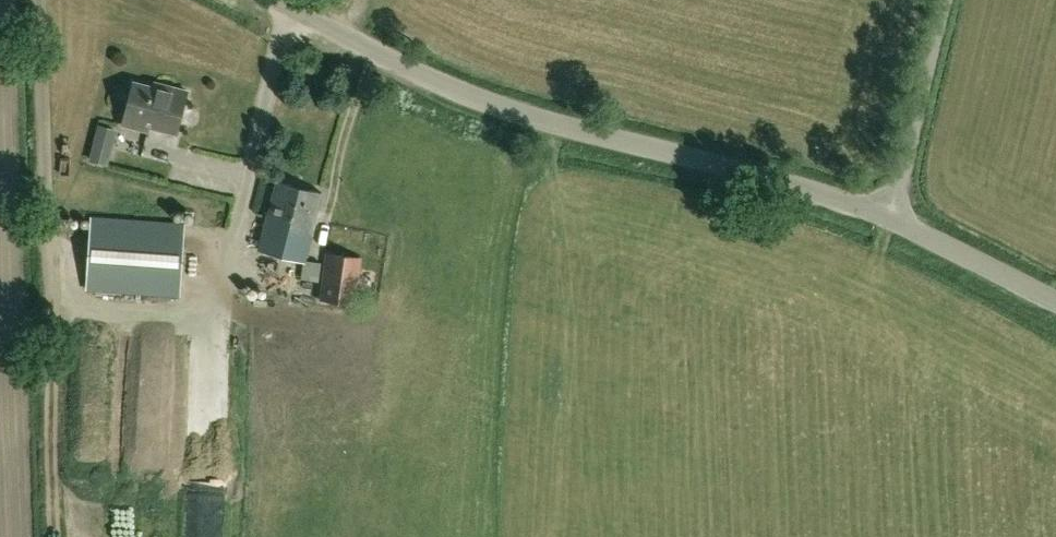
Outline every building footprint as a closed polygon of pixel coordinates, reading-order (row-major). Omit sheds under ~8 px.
[(148,125),(176,132),(187,90),(166,85),(165,89),(133,81),(122,123),(147,129),(148,125)] [(100,155),(116,157),(120,121),(105,119),(100,155)] [(322,192),(277,180),(268,215),(268,216),(260,248),(303,259),(309,235),(310,235),(322,192)] [(183,223),(91,217),(86,288),(178,294),(183,223)] [(327,253),(321,296),(356,301),(362,258),(327,253)]
